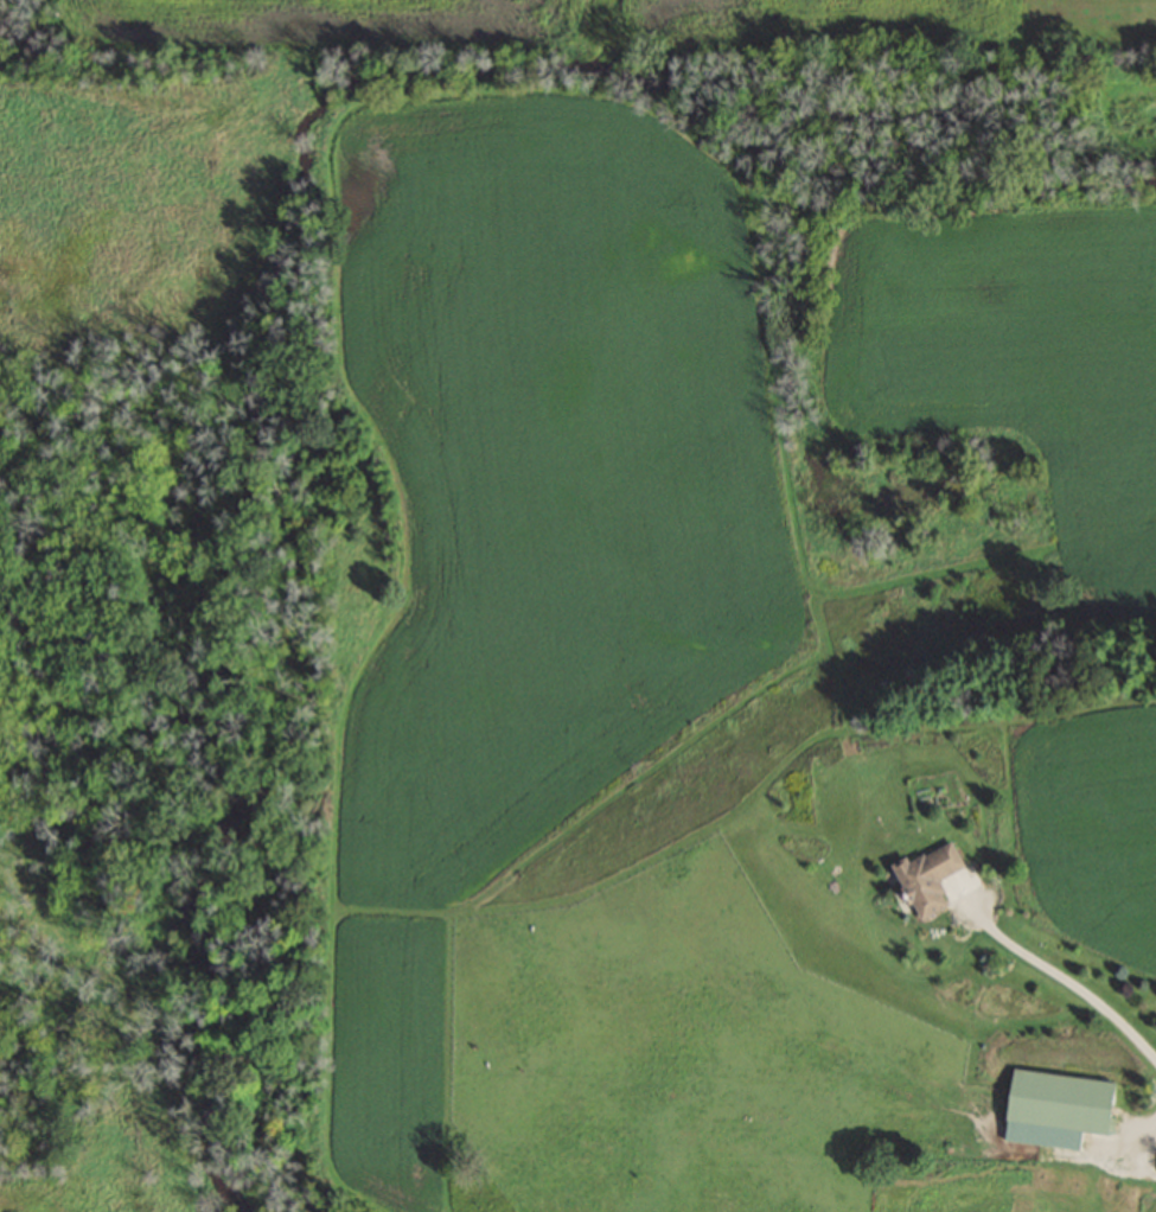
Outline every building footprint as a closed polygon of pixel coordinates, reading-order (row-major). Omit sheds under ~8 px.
[(888,863),(915,918),(947,902),(935,879),(962,866),(949,840),(907,860),(904,855),(888,863)] [(1007,1068),(999,1121),(1104,1135),(1111,1081),(1007,1068)]
